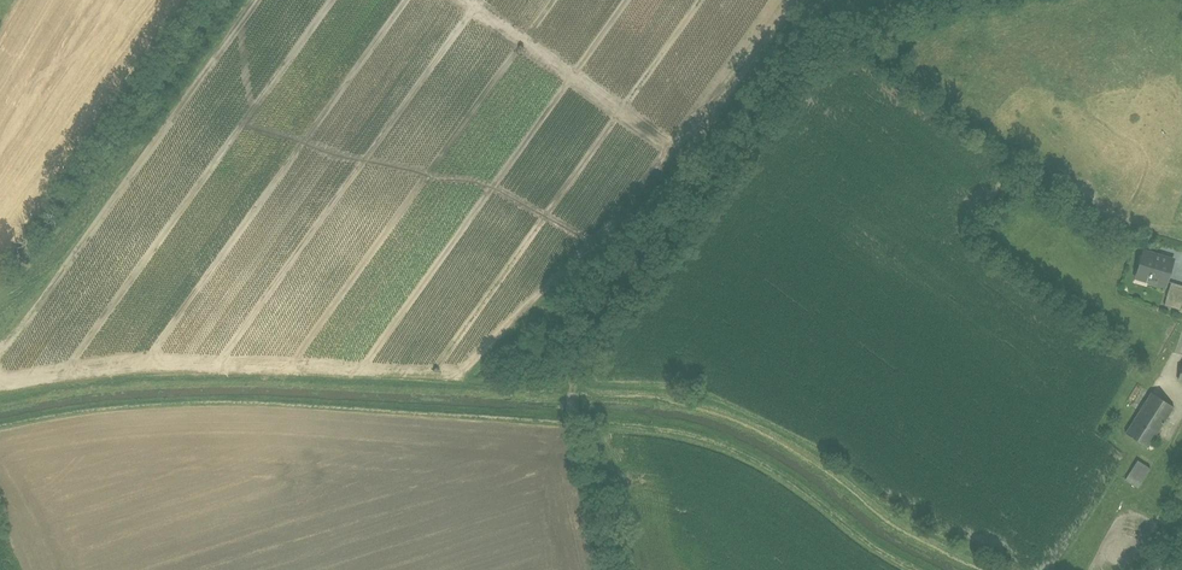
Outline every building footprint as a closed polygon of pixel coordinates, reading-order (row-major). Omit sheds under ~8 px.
[(1136,276),(1169,285),(1162,310),(1178,315),(1181,299),(1181,282),(1167,278),(1171,263),(1142,255),(1136,276)] [(1128,432),(1149,397),(1144,394),(1123,429),(1128,432)] [(1171,407),(1155,396),(1127,437),(1143,448),(1171,407)] [(1120,477),(1137,488),(1149,468),(1132,458),(1120,477)]
